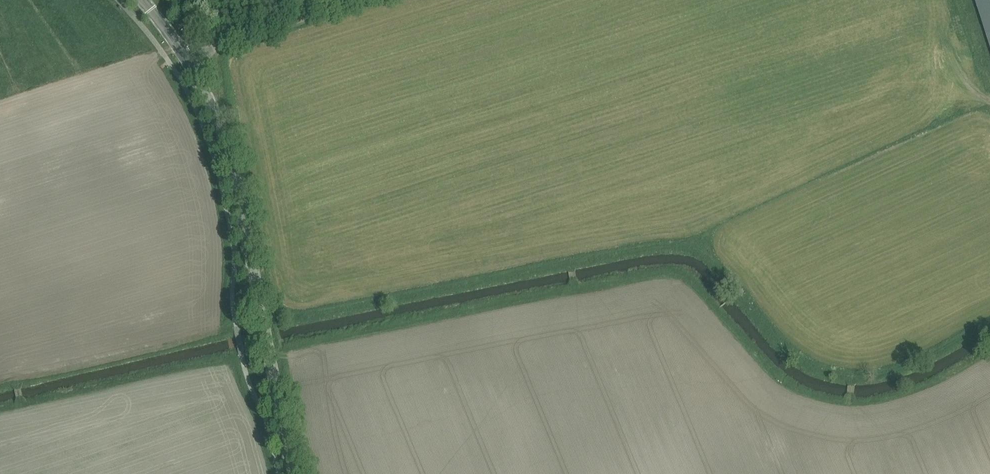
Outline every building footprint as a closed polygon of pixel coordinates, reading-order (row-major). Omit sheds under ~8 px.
[(989,48),(989,0),(975,0),(989,48)]
